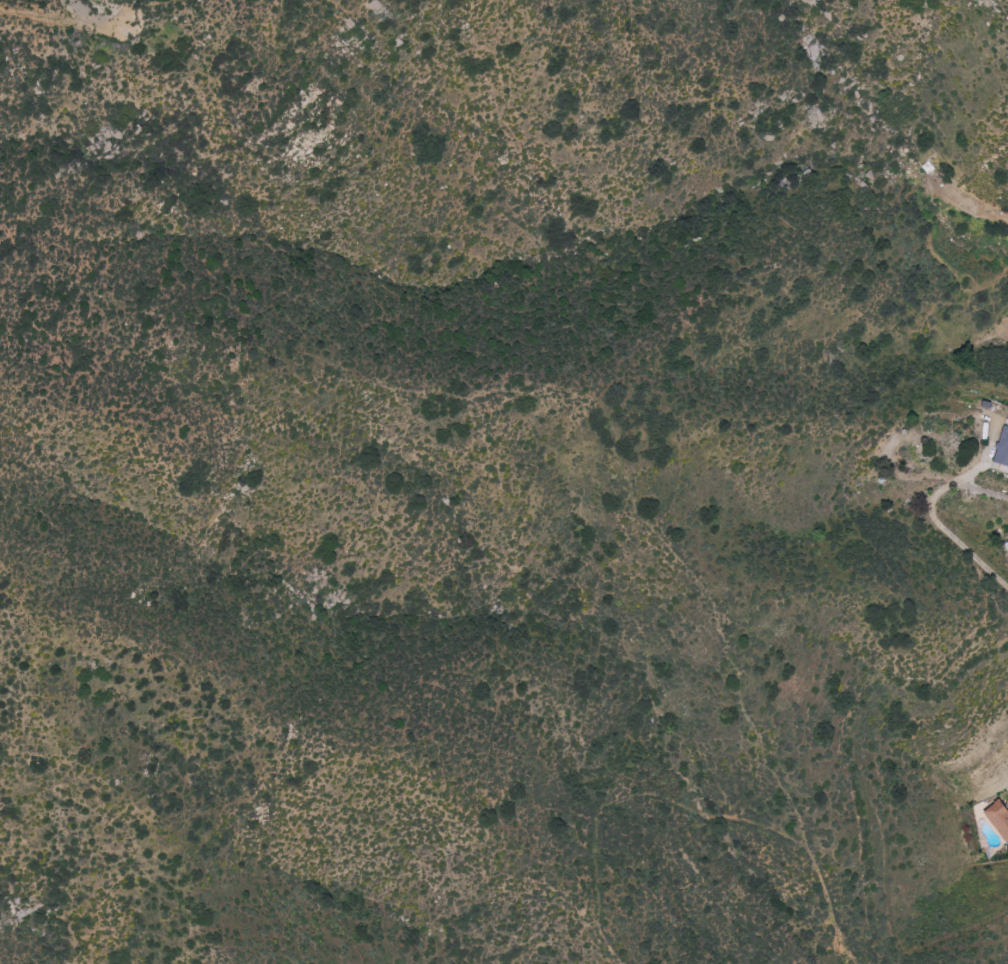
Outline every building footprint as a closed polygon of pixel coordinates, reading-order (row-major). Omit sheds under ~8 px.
[(1006,420),(998,464),(1007,466),(1007,421),(1006,420)] [(1007,844),(1007,807),(1004,800),(986,812),(1007,844)]
